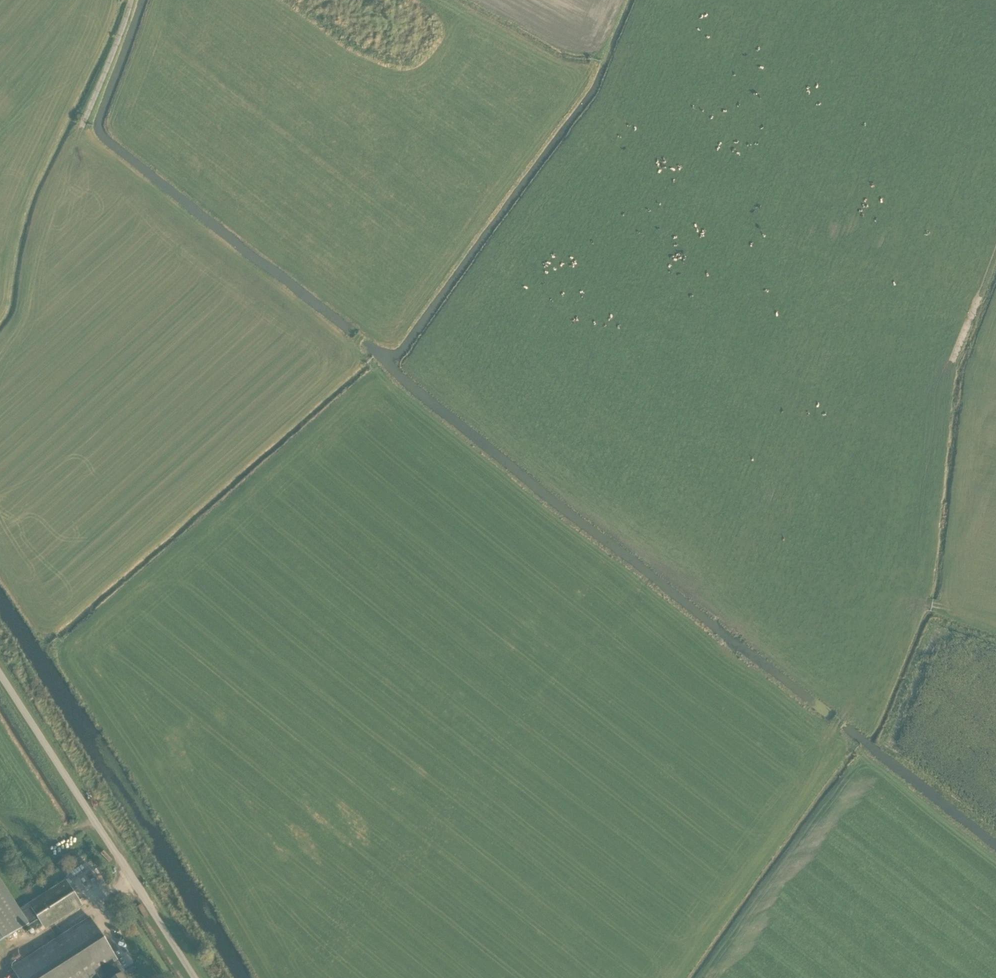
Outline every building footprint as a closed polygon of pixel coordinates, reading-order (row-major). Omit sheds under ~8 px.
[(35,936),(82,906),(65,881),(20,910),(0,879),(0,943),(23,928),(25,932),(30,929),(35,936)] [(11,968),(17,977),(89,977),(103,970),(108,977),(125,977),(122,973),(120,975),(113,963),(117,960),(89,918),(11,968)]
